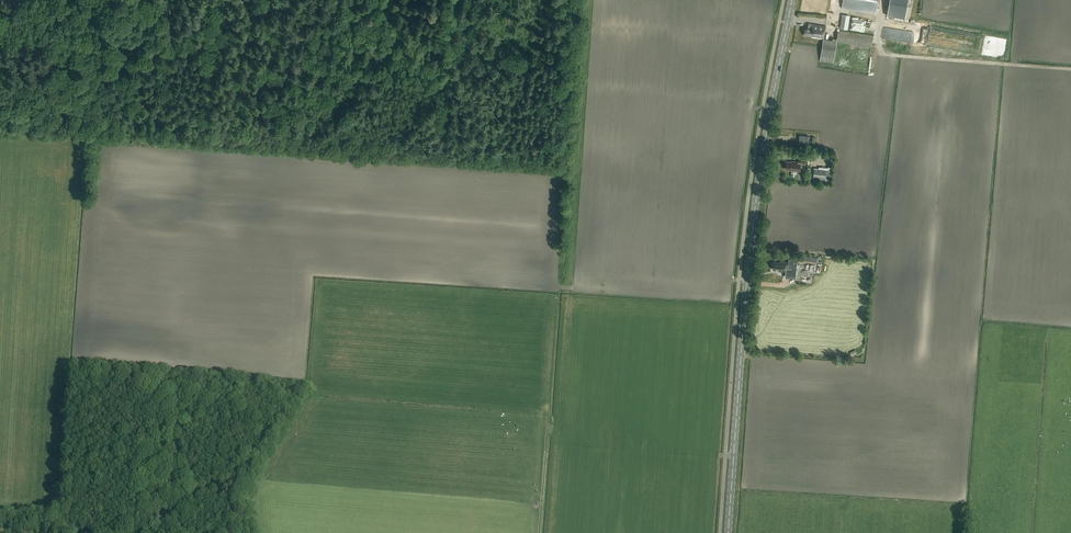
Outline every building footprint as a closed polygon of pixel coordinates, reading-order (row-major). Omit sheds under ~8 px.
[(842,8),(876,14),(878,0),(843,0),(842,8)] [(887,16),(905,19),(908,0),(889,0),(887,16)] [(837,39),(824,37),(826,26),(808,23),(808,28),(805,27),(804,35),(811,36),(811,37),(823,39),(819,61),(833,63),(837,41),(871,47),(873,36),(847,31),(849,16),(843,15),(840,30),(838,30),(837,39)] [(799,143),(808,144),(809,136),(800,135),(799,143)] [(807,164),(808,158),(799,157),(798,162),(794,161),(794,162),(786,161),(785,169),(790,170),(800,171),(801,164),(807,164)] [(826,179),(831,179),(832,167),(828,167),(827,168),(818,167),(818,169),(813,168),(813,177),(826,179)] [(798,261),(817,263),(817,258),(797,255),(797,258),(798,259),(798,261)] [(786,272),(785,277),(796,278),(798,260),(789,259),(788,263),(780,262),(780,263),(774,262),(773,270),(779,270),(779,271),(786,272)]
